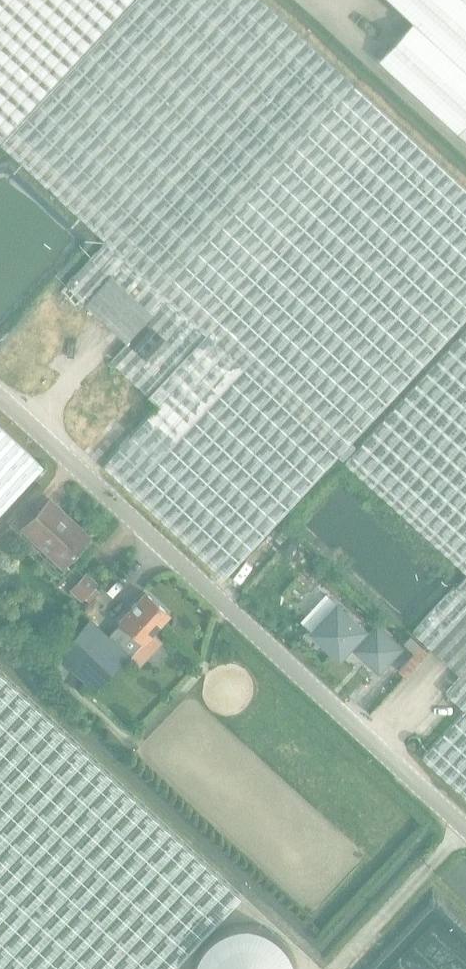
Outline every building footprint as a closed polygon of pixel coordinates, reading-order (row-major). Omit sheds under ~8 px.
[(0,137),(0,141),(4,144),(108,242),(206,334),(207,335),(206,336),(149,395),(158,403),(102,463),(105,466),(206,559),(222,574),(225,577),(355,436),(465,316),(465,185),(358,85),(266,0),(126,0),(0,137)] [(126,0),(0,0),(0,137),(126,0)] [(414,21),(381,58),(465,136),(465,0),(391,0),(414,21)] [(108,242),(66,285),(94,311),(128,343),(112,360),(113,362),(143,390),(149,395),(206,336),(207,335),(206,334),(108,242)] [(465,573),(454,586),(465,597),(465,325),(444,349),(344,460),(465,573)] [(42,468),(0,429),(0,514),(42,468)] [(60,566),(86,539),(69,523),(72,520),(49,499),(21,529),(60,566)] [(290,536),(278,548),(287,556),(299,544),(290,536)] [(68,589),(85,605),(99,590),(83,574),(68,589)] [(461,673),(465,668),(465,597),(454,586),(414,630),(461,673)] [(142,641),(167,615),(144,594),(119,620),(122,622),(109,636),(89,618),(55,654),(93,689),(126,654),(124,652),(138,637),(142,641)] [(380,668),(399,648),(378,628),(369,637),(362,631),(364,629),(339,605),(315,631),(341,654),(357,637),(364,644),(359,649),(380,668)] [(461,673),(444,692),(463,708),(419,756),(465,799),(465,668),(461,673)] [(240,893),(0,670),(0,968),(169,968),(240,893)]
